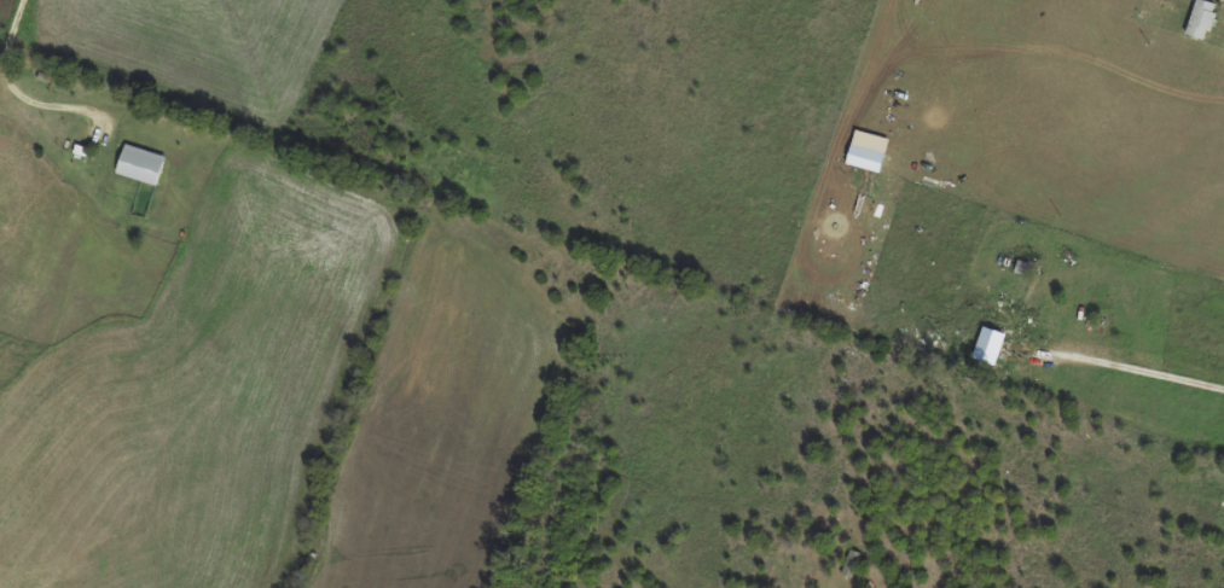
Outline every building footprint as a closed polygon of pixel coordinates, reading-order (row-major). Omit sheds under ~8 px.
[(1203,0),(1193,0),(1184,35),(1207,41),(1216,3),(1203,0)] [(166,157),(126,143),(116,172),(156,186),(166,157)] [(1002,334),(980,327),(970,357),(992,364),(1002,334)]
